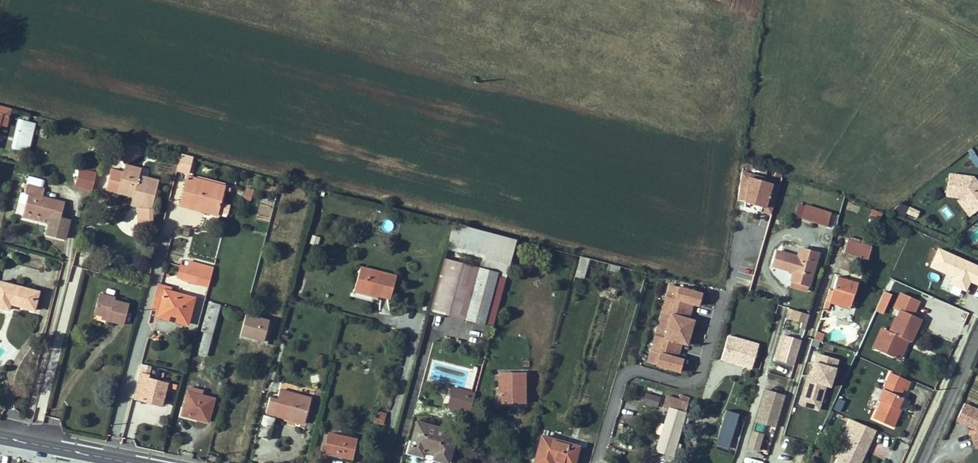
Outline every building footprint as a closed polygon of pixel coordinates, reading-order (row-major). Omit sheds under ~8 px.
[(2,115),(8,117),(11,109),(0,106),(0,122),(2,115)] [(0,122),(0,124),(6,126),(8,117),(2,115),(0,122)] [(12,147),(21,149),(28,122),(19,120),(12,147)] [(115,152),(125,165),(135,158),(125,144),(115,152)] [(134,145),(126,144),(125,144),(135,158),(140,154),(134,145)] [(180,154),(177,173),(190,175),(193,156),(180,154)] [(95,171),(97,165),(83,161),(82,168),(95,171)] [(109,176),(105,189),(133,196),(144,198),(142,207),(151,209),(158,180),(139,175),(141,169),(125,165),(123,173),(114,171),(113,177),(109,176)] [(75,185),(92,190),(96,175),(79,170),(75,185)] [(771,215),(779,186),(776,185),(776,183),(741,174),(738,196),(747,198),(745,207),(771,215)] [(951,175),(948,197),(962,199),(969,208),(975,203),(977,206),(977,187),(974,182),(975,178),(951,175)] [(224,186),(187,177),(181,202),(191,205),(191,203),(209,207),(208,209),(218,212),(224,186)] [(26,192),(29,193),(25,209),(43,214),(42,217),(50,219),(45,234),(64,239),(70,221),(60,219),(65,202),(43,196),(44,189),(28,184),(26,192)] [(933,187),(927,196),(936,202),(942,192),(933,187)] [(246,188),(244,199),(251,200),(254,189),(246,188)] [(133,196),(131,204),(139,206),(142,207),(144,198),(133,196)] [(180,205),(217,214),(218,212),(208,209),(209,207),(191,203),(191,205),(181,202),(180,205)] [(969,208),(974,215),(977,212),(977,206),(975,203),(969,208)] [(946,204),(937,210),(946,221),(955,215),(946,204)] [(827,224),(831,212),(806,205),(802,217),(827,224)] [(140,229),(152,228),(151,209),(142,207),(139,206),(140,229)] [(43,214),(25,209),(24,212),(42,217),(43,214)] [(247,209),(244,222),(251,223),(254,210),(247,209)] [(913,211),(910,217),(921,222),(923,216),(913,211)] [(484,324),(497,275),(506,277),(516,239),(453,223),(447,248),(482,257),(480,267),(466,319),(484,324)] [(873,243),(849,235),(844,251),(868,259),(873,243)] [(773,264),(794,270),(792,279),(809,284),(818,252),(800,247),(798,256),(777,250),(773,264)] [(936,248),(928,268),(944,275),(939,286),(963,296),(969,283),(977,287),(977,267),(936,248)] [(480,267),(444,258),(430,309),(466,319),(480,267)] [(189,260),(187,266),(203,270),(204,264),(189,260)] [(207,285),(211,272),(203,270),(187,266),(181,264),(180,266),(178,275),(184,277),(184,279),(207,285)] [(396,273),(362,264),(355,288),(364,290),(365,288),(378,291),(377,294),(390,297),(396,273)] [(858,282),(837,276),(829,302),(850,308),(858,282)] [(790,284),(808,289),(809,284),(792,279),(790,284)] [(10,302),(31,308),(33,298),(37,299),(39,291),(0,281),(0,307),(9,309),(10,302)] [(669,282),(648,361),(682,372),(686,359),(678,357),(682,344),(689,346),(697,320),(690,318),(694,304),(701,306),(704,293),(669,282)] [(157,287),(152,308),(160,310),(177,314),(176,320),(187,323),(193,297),(169,291),(157,287)] [(355,290),(377,296),(377,294),(378,291),(365,288),(364,290),(355,288),(355,290)] [(890,293),(885,290),(876,308),(882,311),(890,293)] [(99,292),(94,312),(102,315),(108,316),(108,319),(123,323),(128,303),(114,299),(115,296),(99,292)] [(901,310),(912,315),(918,301),(901,293),(895,307),(901,310)] [(207,355),(220,304),(209,301),(201,329),(204,330),(198,352),(207,355)] [(793,309),(790,319),(807,324),(810,313),(793,309)] [(177,314),(160,310),(158,315),(176,320),(177,314)] [(876,349),(895,358),(903,338),(910,342),(917,326),(913,324),(917,317),(912,315),(901,310),(891,331),(885,329),(876,349)] [(269,319),(245,313),(240,334),(263,340),(269,319)] [(815,332),(813,340),(821,342),(823,334),(815,332)] [(795,365),(803,340),(783,334),(775,359),(795,365)] [(721,359),(737,364),(738,358),(754,362),(759,345),(728,336),(721,359)] [(809,377),(802,400),(822,405),(829,382),(832,383),(840,359),(820,353),(812,378),(809,377)] [(754,362),(738,358),(737,364),(752,368),(754,362)] [(147,375),(139,373),(133,398),(161,404),(166,383),(146,377),(147,375)] [(499,402),(509,402),(524,402),(524,374),(499,374),(499,402)] [(905,392),(909,383),(890,374),(883,390),(878,400),(881,401),(876,411),(873,419),(892,428),(901,410),(898,409),(902,399),(899,397),(902,390),(905,392)] [(450,382),(441,380),(438,390),(447,393),(450,382)] [(175,397),(177,385),(170,384),(168,396),(175,397)] [(475,392),(453,386),(448,402),(470,409),(475,392)] [(202,390),(189,387),(188,391),(201,395),(202,390)] [(304,422),(311,397),(280,388),(277,397),(270,396),(266,411),(304,422)] [(786,395),(766,389),(756,422),(776,428),(786,395)] [(201,395),(188,391),(184,407),(189,409),(188,414),(197,417),(196,419),(208,422),(214,398),(201,395)] [(645,392),(641,403),(656,407),(660,397),(645,392)] [(673,455),(688,403),(666,397),(664,407),(669,408),(656,451),(673,455)] [(963,404),(956,420),(971,428),(974,426),(977,428),(977,410),(963,404)] [(184,407),(182,415),(196,419),(197,417),(188,414),(189,409),(184,407)] [(718,437),(738,442),(745,420),(738,418),(739,414),(726,410),(718,437)] [(383,422),(385,413),(376,411),(374,420),(383,422)] [(269,437),(275,416),(264,414),(259,434),(269,437)] [(875,430),(851,419),(842,438),(847,440),(839,457),(836,462),(860,462),(875,430)] [(456,432),(418,421),(410,450),(424,454),(426,449),(435,451),(434,457),(447,461),(456,432)] [(877,431),(868,451),(885,460),(895,440),(877,431)] [(352,457),(356,437),(329,432),(325,451),(352,457)] [(764,435),(753,432),(749,448),(759,451),(764,435)] [(578,446),(542,436),(535,462),(552,462),(553,460),(563,462),(573,462),(578,446)] [(847,440),(842,438),(835,454),(839,457),(847,440)]
